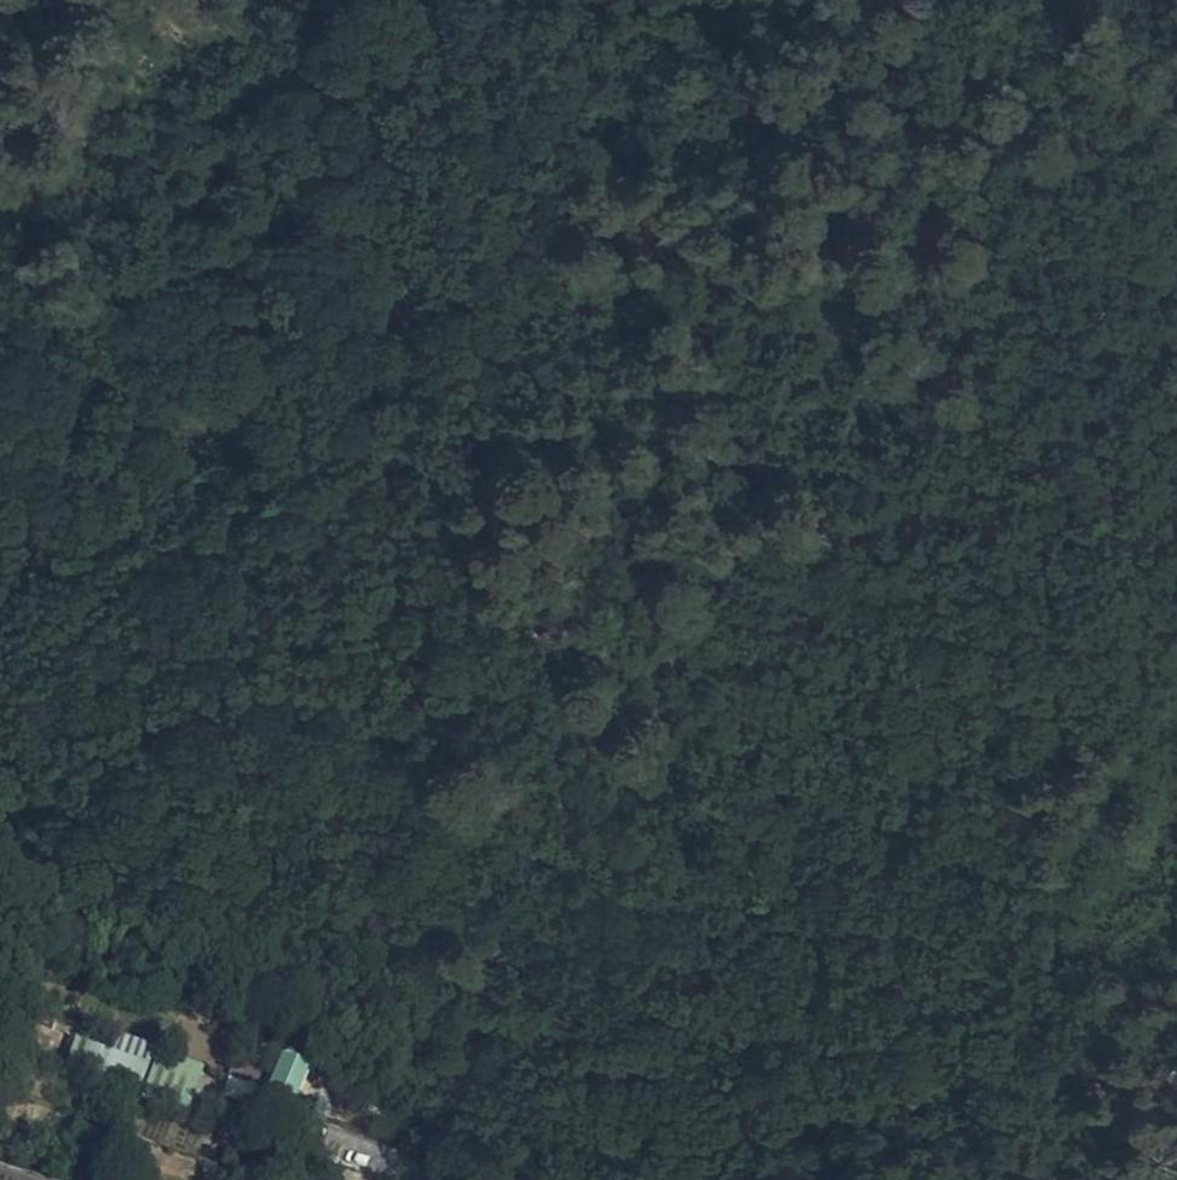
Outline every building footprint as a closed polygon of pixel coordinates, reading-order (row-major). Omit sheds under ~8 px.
[(191,1111),(204,1062),(79,1028),(65,1077),(191,1111)] [(235,1064),(225,1091),(252,1101),(258,1085),(296,1100),(310,1062),(277,1049),(267,1076),(235,1064)]
